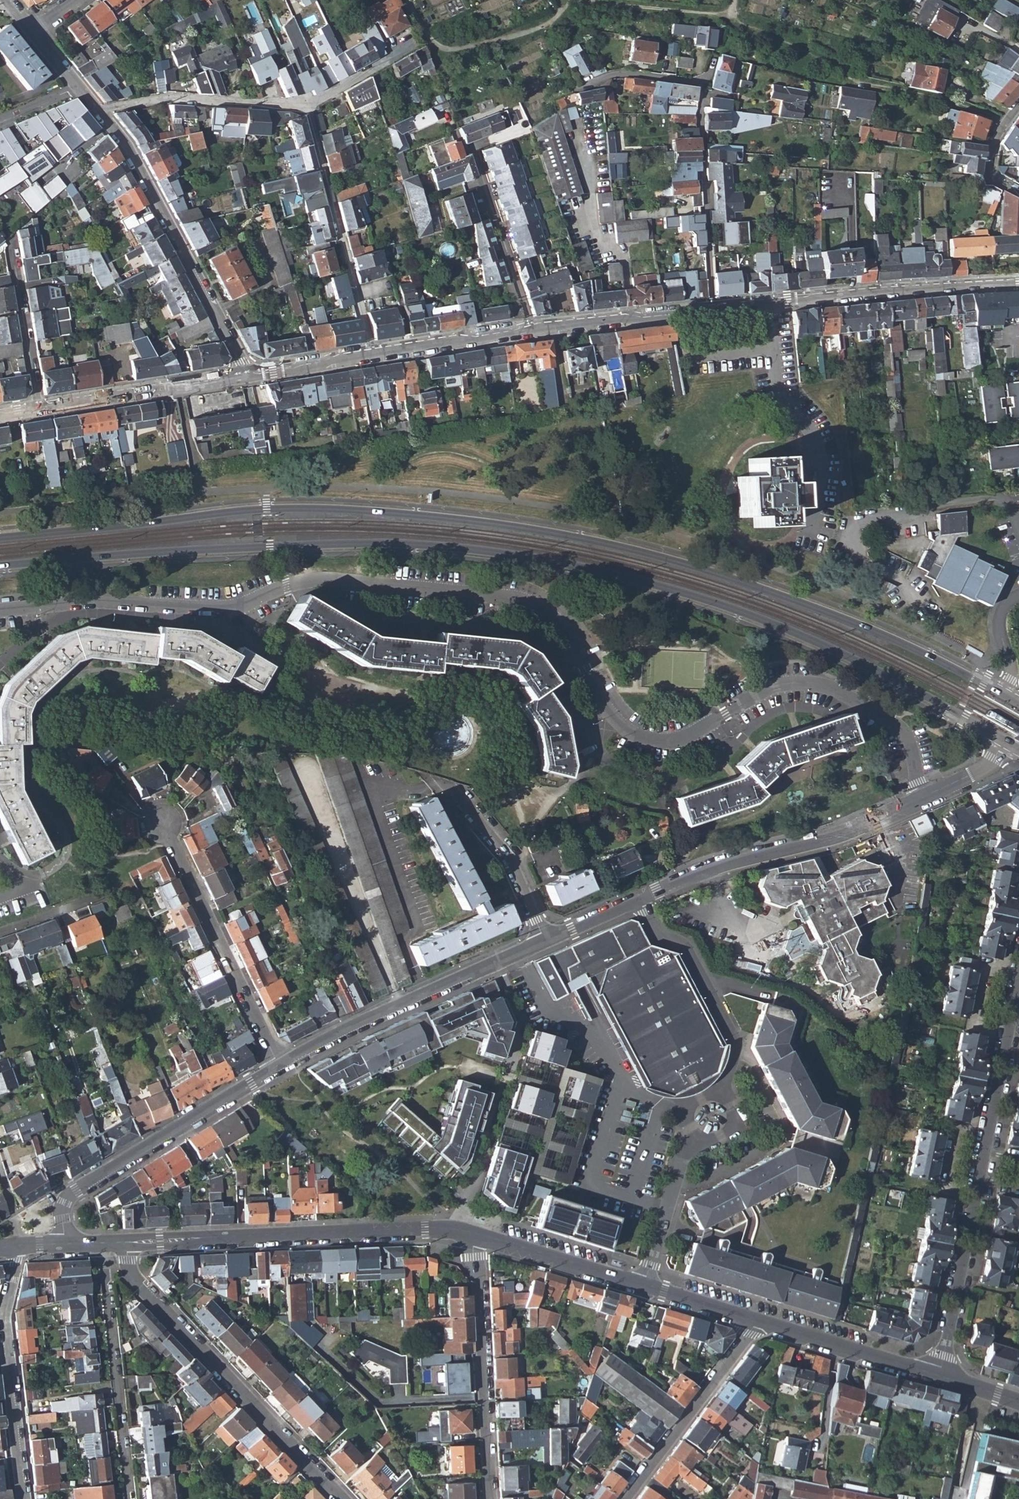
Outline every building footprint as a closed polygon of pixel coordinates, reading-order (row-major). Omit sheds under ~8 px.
[(117,18),(121,16),(123,19),(138,8),(131,0),(104,0),(117,18)] [(138,8),(149,0),(131,0),(138,8)] [(220,0),(211,4),(220,27),(229,23),(220,0)] [(364,8),(372,22),(376,20),(385,37),(406,26),(396,9),(392,0),(385,0),(378,4),(376,2),(364,8)] [(396,9),(401,5),(399,0),(392,0),(396,9)] [(1004,1),(997,13),(1012,21),(1018,10),(1004,1)] [(936,9),(926,29),(942,38),(957,11),(942,2),(938,10),(936,9)] [(100,3),(83,15),(96,31),(112,19),(100,3)] [(194,12),(181,19),(184,27),(195,23),(193,19),(197,17),(194,12)] [(989,12),(982,23),(996,32),(1002,20),(989,12)] [(83,15),(66,27),(80,44),(96,31),(83,15)] [(291,16),(281,27),(292,48),(282,52),(286,61),(290,69),(301,91),(313,86),(319,84),(314,74),(307,77),(305,74),(298,59),(309,54),(291,16)] [(176,22),(168,26),(172,35),(185,29),(184,27),(181,19),(176,22)] [(27,90),(45,76),(4,25),(0,28),(0,57),(27,90)] [(672,25),(671,33),(692,34),(691,38),(694,38),(693,46),(700,47),(700,49),(712,50),(714,28),(704,27),(704,28),(672,25)] [(362,33),(352,39),(355,44),(365,38),(362,33)] [(351,46),(341,52),(352,72),(385,53),(380,44),(377,45),(371,49),(369,45),(365,38),(355,44),(351,46)] [(349,41),(338,47),(341,52),(351,46),(349,41)] [(190,42),(170,50),(175,64),(185,60),(197,93),(209,94),(195,56),(190,42)] [(631,42),(628,60),(650,63),(652,45),(631,42)] [(577,44),(561,52),(569,68),(575,65),(580,75),(590,70),(577,44)] [(422,46),(390,65),(396,77),(418,65),(421,71),(426,70),(429,77),(435,74),(422,46)] [(79,54),(69,61),(82,76),(115,57),(109,49),(86,62),(79,54)] [(325,49),(310,56),(320,77),(335,70),(325,49)] [(201,54),(195,56),(209,94),(230,96),(224,82),(220,84),(215,72),(233,65),(227,51),(220,54),(221,58),(203,65),(202,62),(204,62),(201,54)] [(718,57),(711,87),(729,92),(734,74),(727,72),(731,57),(719,54),(718,57)] [(1005,71),(1012,74),(1008,80),(1018,89),(1018,57),(1017,56),(1005,71)] [(676,57),(675,68),(690,69),(690,59),(676,57)] [(286,61),(279,64),(283,73),(290,69),(286,61)] [(744,61),(739,80),(746,81),(750,63),(744,61)] [(913,61),(908,86),(939,93),(944,69),(923,65),(913,61)] [(980,77),(990,82),(988,87),(998,91),(1010,102),(1018,92),(1018,89),(1008,80),(1012,74),(1005,71),(987,62),(980,77)] [(602,65),(595,68),(598,75),(606,72),(602,65)] [(101,68),(83,78),(103,103),(126,98),(115,85),(107,91),(97,78),(104,73),(101,68)] [(170,68),(161,69),(162,79),(163,83),(172,82),(170,68)] [(270,84),(269,86),(271,98),(279,98),(302,94),(301,91),(290,69),(283,73),(282,73),(286,82),(270,84)] [(970,80),(959,75),(967,91),(977,95),(977,93),(970,80)] [(369,76),(343,92),(351,111),(376,99),(369,76)] [(626,78),(624,89),(631,90),(631,91),(652,95),(653,82),(626,78)] [(162,79),(156,81),(158,93),(165,92),(163,83),(162,79)] [(609,80),(599,86),(600,89),(601,101),(611,100),(609,80)] [(652,95),(650,114),(693,115),(696,108),(661,106),(662,97),(696,101),(695,87),(653,82),(652,95)] [(769,84),(767,95),(775,100),(779,100),(777,116),(799,119),(803,90),(769,84)] [(410,103),(421,100),(417,85),(406,88),(410,103)] [(838,86),(836,95),(871,101),(873,91),(838,86)] [(988,87),(984,92),(985,98),(1003,110),(1010,102),(998,91),(988,87)] [(600,89),(577,93),(579,105),(601,101),(600,89)] [(624,89),(623,99),(629,100),(631,91),(631,90),(624,89)] [(873,91),(871,101),(880,102),(882,93),(873,91)] [(827,94),(825,106),(847,109),(845,118),(853,120),(855,110),(869,113),(871,101),(836,95),(827,94)] [(564,97),(556,101),(560,111),(566,108),(568,107),(564,97)] [(731,100),(709,97),(710,107),(713,107),(713,108),(719,109),(724,110),(730,111),(731,100)] [(59,116),(65,125),(85,112),(74,98),(13,125),(23,140),(34,133),(40,142),(55,132),(56,131),(51,122),(59,116)] [(611,100),(601,101),(602,113),(613,113),(611,100)] [(446,101),(438,104),(440,109),(448,106),(446,101)] [(339,117),(350,112),(345,102),(334,107),(339,117)] [(166,105),(155,106),(157,113),(167,111),(166,105)] [(192,106),(166,105),(167,111),(169,117),(195,118),(192,106)] [(201,107),(192,106),(195,118),(197,130),(203,129),(200,119),(203,118),(201,107)] [(245,109),(211,107),(211,127),(230,127),(230,122),(244,123),(245,109)] [(710,107),(704,107),(705,129),(720,129),(719,109),(713,108),(713,107),(710,107)] [(560,111),(532,128),(575,266),(578,272),(592,268),(570,198),(581,195),(563,134),(573,130),(566,108),(560,111)] [(948,108),(946,117),(947,122),(952,127),(950,137),(965,140),(967,135),(981,139),(986,121),(948,108)] [(265,110),(245,109),(244,123),(244,134),(251,134),(255,139),(260,135),(268,135),(265,110)] [(409,118),(386,128),(393,154),(399,152),(408,148),(402,134),(414,129),(415,130),(434,121),(428,109),(409,118)] [(510,109),(458,127),(463,144),(512,127),(508,113),(511,112),(510,109)] [(113,113),(112,114),(132,139),(136,145),(150,142),(148,137),(127,110),(113,113)] [(730,111),(724,110),(724,127),(738,129),(739,119),(768,122),(769,115),(730,111)] [(290,112),(277,111),(281,122),(286,121),(295,149),(309,144),(302,117),(290,112)] [(56,131),(55,132),(63,145),(78,134),(83,140),(98,128),(85,112),(65,125),(56,131)] [(320,113),(314,115),(319,131),(324,130),(320,113)] [(1011,125),(1018,133),(1018,114),(1011,125)] [(859,128),(857,143),(865,144),(866,137),(867,129),(867,127),(859,126),(859,128)] [(867,129),(866,137),(882,139),(883,135),(905,139),(906,133),(867,127),(867,129)] [(8,163),(13,159),(22,154),(6,128),(0,130),(0,151),(8,163)] [(330,132),(320,135),(325,156),(351,144),(348,135),(341,137),(339,128),(330,132)] [(679,140),(671,140),(672,151),(698,151),(696,129),(679,129),(679,140)] [(157,132),(148,137),(150,142),(157,141),(173,137),(171,130),(157,132)] [(198,132),(187,135),(189,144),(200,141),(198,132)] [(612,133),(604,133),(607,153),(614,153),(612,133)] [(94,145),(86,152),(94,163),(114,147),(104,135),(93,144),(94,145)] [(941,140),(939,153),(947,154),(949,141),(941,140)] [(150,142),(136,145),(147,166),(166,157),(157,141),(150,142)] [(200,141),(189,144),(190,151),(201,149),(201,146),(200,141)] [(436,142),(422,147),(430,170),(462,158),(456,142),(452,143),(451,141),(437,146),(436,142)] [(486,149),(482,151),(488,171),(490,170),(515,161),(508,141),(486,149)] [(949,141),(947,154),(951,154),(981,160),(983,146),(949,141)] [(295,149),(281,152),(284,161),(287,161),(290,172),(303,169),(303,170),(315,167),(309,144),(295,149)] [(351,144),(325,156),(329,171),(335,170),(336,176),(358,170),(351,144)] [(207,145),(201,146),(201,149),(206,170),(213,169),(207,145)] [(64,147),(52,156),(56,161),(68,152),(64,147)] [(114,147),(94,163),(102,173),(121,160),(114,147)] [(719,151),(706,150),(707,160),(713,161),(723,162),(723,157),(724,151),(719,151)] [(672,151),(662,152),(663,164),(672,163),(683,163),(683,170),(686,172),(699,171),(698,151),(672,151)] [(242,154),(241,162),(253,159),(251,152),(242,154)] [(399,152),(393,154),(400,180),(406,178),(399,152)] [(614,153),(607,153),(608,163),(614,163),(615,179),(623,179),(623,163),(626,163),(625,153),(614,153)] [(166,157),(147,166),(156,182),(174,178),(182,176),(172,156),(171,154),(166,157)] [(968,176),(948,175),(949,183),(981,185),(982,185),(979,174),(981,160),(951,154),(950,162),(964,164),(963,172),(968,173),(968,176)] [(462,158),(430,170),(437,191),(440,189),(442,196),(463,188),(460,182),(475,177),(468,156),(462,158)] [(21,180),(25,186),(14,194),(30,218),(63,190),(64,189),(55,175),(37,187),(33,180),(29,183),(13,159),(8,163),(2,167),(5,172),(0,176),(0,194),(21,180)] [(121,160),(102,173),(110,187),(118,181),(116,176),(127,170),(121,160)] [(713,161),(707,160),(708,179),(714,178),(715,193),(735,192),(735,183),(732,183),(731,162),(723,162),(713,161)] [(515,161),(490,170),(497,190),(522,181),(524,181),(517,161),(515,161)] [(241,162),(233,164),(240,188),(248,187),(241,162)] [(94,163),(90,167),(97,176),(102,173),(94,163)] [(233,164),(229,165),(235,189),(240,188),(233,164)] [(110,187),(104,192),(107,197),(114,193),(115,195),(123,190),(124,192),(135,185),(127,170),(116,176),(118,181),(110,187)] [(316,170),(308,172),(311,181),(318,180),(316,170)] [(675,174),(659,175),(660,184),(676,183),(675,174)] [(406,178),(400,180),(408,208),(422,203),(415,175),(406,178)] [(174,178),(156,182),(172,211),(184,206),(174,178)] [(660,184),(653,185),(654,190),(660,190),(661,196),(662,196),(663,202),(670,201),(670,195),(690,193),(691,207),(701,206),(699,180),(676,183),(660,184)] [(497,190),(495,190),(502,209),(504,209),(529,201),(522,181),(497,190)] [(67,197),(74,193),(69,184),(64,189),(63,190),(67,197)] [(124,192),(112,200),(122,219),(146,205),(135,185),(124,192)] [(982,185),(981,185),(980,200),(990,204),(986,213),(991,215),(1001,192),(990,185),(982,185)] [(358,188),(335,195),(338,202),(360,194),(358,188)] [(463,188),(442,196),(444,201),(464,194),(463,188)] [(367,192),(360,194),(363,203),(369,201),(367,192)] [(611,192),(596,193),(599,223),(614,222),(612,201),(611,192)] [(713,209),(709,209),(710,222),(722,222),(733,221),(732,209),(742,209),(741,192),(735,192),(715,193),(716,207),(713,209)] [(74,193),(67,197),(74,210),(79,208),(82,206),(75,193),(74,193)] [(999,238),(1018,237),(1018,207),(1013,198),(1003,193),(999,238)] [(360,194),(338,202),(345,230),(362,226),(357,208),(364,206),(363,203),(360,194)] [(464,194),(444,201),(452,228),(471,222),(474,222),(464,194)] [(770,198),(766,198),(766,220),(767,227),(767,238),(768,253),(768,254),(776,253),(774,218),(772,218),(772,210),(770,206),(770,198)] [(302,201),(301,202),(304,214),(311,212),(314,222),(316,221),(318,226),(330,223),(324,202),(312,205),(310,200),(305,199),(302,201)] [(529,201),(504,209),(511,229),(536,220),(538,219),(531,200),(529,201)] [(620,201),(612,201),(614,222),(623,221),(620,201)] [(276,202),(266,205),(273,229),(275,234),(285,230),(276,202)] [(266,205),(248,209),(250,217),(261,214),(266,231),(273,229),(266,205)] [(423,206),(408,210),(416,238),(430,234),(423,206)] [(79,208),(74,210),(80,222),(85,218),(79,208)] [(656,211),(629,214),(630,220),(648,219),(671,217),(671,208),(656,210),(656,211)] [(195,209),(173,214),(179,226),(201,220),(195,209)] [(847,210),(819,211),(819,219),(847,218),(847,210)] [(142,222),(132,227),(142,246),(162,234),(149,211),(139,217),(142,222)] [(474,222),(471,222),(477,257),(478,256),(491,252),(489,244),(493,242),(485,218),(474,222)] [(623,221),(614,222),(616,242),(651,240),(648,219),(630,220),(623,221)] [(201,220),(179,226),(196,257),(218,245),(205,220),(201,220)] [(511,229),(509,229),(511,237),(516,250),(519,260),(515,261),(533,316),(547,314),(543,296),(569,286),(575,311),(590,310),(585,280),(580,281),(578,275),(578,272),(575,266),(533,280),(525,258),(546,251),(536,220),(511,229)] [(22,224),(14,231),(17,239),(21,258),(51,253),(61,251),(60,246),(39,250),(37,238),(29,239),(26,221),(22,224)] [(309,222),(306,224),(312,244),(326,241),(334,239),(330,223),(318,226),(316,221),(314,222),(309,222)] [(733,221),(722,222),(723,233),(726,233),(726,245),(749,244),(747,221),(733,221)] [(266,231),(261,233),(279,287),(291,282),(281,252),(279,246),(275,234),(273,229),(266,231)] [(944,229),(933,230),(933,242),(945,242),(944,229)] [(951,239),(949,240),(949,257),(991,255),(990,238),(986,238),(985,230),(973,230),(973,235),(970,235),(970,239),(951,239)] [(133,250),(124,255),(127,261),(143,252),(151,266),(173,255),(162,234),(142,246),(133,250)] [(356,234),(346,236),(352,257),(359,255),(372,251),(370,245),(363,247),(362,244),(359,245),(356,234)] [(990,238),(991,255),(1018,254),(1018,237),(999,238),(990,238)] [(767,238),(756,239),(757,253),(768,253),(767,238)] [(312,244),(301,247),(309,278),(334,271),(326,241),(312,244)] [(930,242),(920,242),(920,252),(921,278),(946,277),(946,262),(945,242),(933,242),(934,254),(930,254),(930,242)] [(290,243),(279,246),(281,252),(292,249),(290,243)] [(400,243),(392,245),(395,255),(402,253),(400,243)] [(113,282),(112,280),(109,275),(105,266),(96,250),(93,245),(61,251),(63,261),(62,265),(72,265),(89,262),(90,272),(99,289),(113,282)] [(230,246),(206,259),(227,299),(253,285),(230,246)] [(803,246),(793,247),(794,273),(794,288),(805,287),(805,272),(803,246)] [(100,249),(96,250),(105,266),(109,263),(100,249)] [(834,252),(820,253),(820,279),(856,275),(856,260),(856,250),(841,251),(841,249),(834,250),(834,252)] [(61,251),(51,253),(53,263),(63,261),(61,251)] [(372,251),(359,255),(363,268),(376,264),(372,251)] [(491,252),(478,256),(483,286),(505,282),(507,282),(499,258),(494,260),(491,252)] [(815,252),(804,253),(805,272),(805,287),(821,286),(820,279),(820,253),(820,252),(815,252)] [(920,252),(899,253),(899,264),(899,279),(921,278),(920,252)] [(51,253),(21,258),(24,282),(39,279),(39,276),(36,277),(35,269),(40,268),(39,265),(53,263),(51,253)] [(756,272),(747,273),(748,293),(770,291),(768,254),(768,253),(757,253),(757,259),(755,259),(756,272)] [(776,253),(768,254),(770,291),(794,288),(794,273),(779,274),(777,253),(776,253)] [(880,253),(874,254),(875,280),(899,279),(899,264),(895,264),(895,253),(880,253)] [(139,272),(114,284),(119,292),(158,273),(163,282),(182,272),(173,255),(151,266),(139,272)] [(871,260),(856,260),(857,282),(872,281),(871,260)] [(363,268),(355,270),(358,282),(389,274),(386,261),(376,264),(363,268)] [(618,261),(606,265),(608,281),(621,281),(618,261)] [(964,261),(946,262),(946,277),(965,275),(964,261)] [(116,278),(112,280),(113,282),(114,284),(139,272),(137,268),(118,278),(116,278)] [(596,270),(587,272),(588,280),(598,279),(596,270)] [(632,289),(622,290),(623,306),(658,302),(655,275),(654,271),(631,273),(632,289)] [(661,274),(655,275),(658,302),(696,299),(696,280),(695,271),(678,273),(678,278),(662,280),(661,274)] [(163,282),(154,286),(157,291),(166,287),(172,298),(191,288),(182,272),(163,282)] [(584,274),(578,275),(580,281),(585,280),(590,310),(623,306),(622,290),(599,293),(598,279),(588,280),(587,272),(584,273),(584,274)] [(343,273),(332,276),(341,312),(352,309),(343,273)] [(0,275),(0,286),(10,285),(8,274),(0,275)] [(67,276),(55,276),(57,285),(68,283),(67,276)] [(705,279),(696,280),(696,299),(706,297),(705,279)] [(279,287),(273,289),(276,296),(293,290),(291,282),(279,287)] [(507,282),(505,282),(512,304),(518,303),(511,282),(507,282)] [(0,286),(0,312),(14,309),(10,285),(0,286)] [(46,285),(26,289),(30,312),(51,309),(65,306),(63,299),(59,300),(57,288),(46,285)] [(411,287),(399,290),(409,335),(423,333),(417,310),(412,290),(411,287)] [(129,288),(119,292),(121,296),(124,301),(129,298),(133,296),(129,288)] [(172,298),(158,305),(164,317),(176,311),(177,313),(198,301),(191,288),(172,298)] [(417,289),(412,290),(417,310),(423,308),(417,289)] [(1018,320),(1018,292),(968,293),(971,325),(1018,320)] [(971,325),(968,293),(926,298),(927,316),(953,314),(954,321),(960,320),(960,323),(962,323),(964,341),(960,341),(963,367),(959,367),(960,369),(955,370),(955,376),(977,374),(976,371),(971,325)] [(121,296),(117,297),(120,304),(125,303),(124,301),(121,296)] [(129,298),(124,301),(125,303),(133,317),(138,315),(129,298)] [(927,316),(926,298),(885,302),(892,389),(898,388),(896,359),(893,360),(892,355),(897,355),(897,350),(901,350),(899,329),(898,329),(896,319),(901,319),(902,329),(912,328),(925,327),(924,316),(927,316)] [(198,301),(177,313),(179,315),(199,304),(198,301)] [(892,389),(885,302),(833,307),(836,333),(866,329),(866,337),(872,336),(872,329),(879,328),(880,336),(881,336),(885,369),(886,369),(887,373),(885,373),(887,394),(893,394),(892,389)] [(503,305),(479,308),(481,323),(523,317),(518,303),(512,304),(504,306),(503,305)] [(199,304),(179,315),(184,326),(205,315),(199,304)] [(231,305),(224,309),(230,320),(237,316),(231,305)] [(51,309),(30,312),(35,340),(55,337),(70,335),(67,318),(69,318),(67,306),(65,306),(51,309)] [(327,306),(322,308),(326,323),(332,347),(361,342),(355,318),(331,322),(327,306)] [(462,311),(434,315),(437,331),(473,325),(470,306),(462,308),(462,311)] [(836,333),(833,307),(817,308),(819,335),(828,334),(829,349),(837,349),(836,333)] [(393,308),(366,312),(374,340),(402,336),(393,308)] [(432,308),(424,310),(426,317),(434,315),(432,308)] [(819,335),(817,308),(791,311),(794,338),(797,338),(797,337),(799,337),(798,333),(814,332),(815,335),(819,335)] [(0,316),(0,326),(4,326),(4,328),(17,326),(15,313),(0,316)] [(177,330),(167,335),(168,337),(171,337),(172,339),(181,334),(185,342),(205,332),(209,343),(196,347),(196,345),(190,346),(189,349),(183,350),(183,353),(185,356),(187,356),(190,371),(223,365),(228,357),(205,315),(184,326),(177,330)] [(426,317),(419,318),(423,333),(437,331),(434,315),(426,317)] [(239,319),(232,323),(247,352),(262,359),(259,344),(265,343),(261,325),(243,327),(239,319)] [(135,321),(102,327),(105,341),(113,340),(113,345),(130,342),(139,359),(153,356),(151,352),(148,345),(135,321)] [(173,323),(160,330),(161,332),(164,330),(167,335),(177,330),(173,323)] [(326,323),(304,327),(307,334),(312,350),(332,347),(326,323)] [(669,324),(612,332),(615,348),(665,341),(674,394),(682,393),(680,376),(673,340),(671,340),(671,337),(669,324)] [(929,331),(931,355),(933,378),(938,377),(951,376),(951,370),(944,371),(940,327),(939,326),(929,328),(929,331)] [(20,341),(17,329),(0,332),(0,345),(20,341)] [(612,332),(586,335),(587,346),(591,363),(617,356),(617,355),(615,348),(612,332)] [(265,343),(259,344),(262,359),(263,359),(312,350),(307,334),(297,336),(297,337),(265,343)] [(822,365),(819,335),(815,335),(816,343),(816,344),(816,349),(816,351),(816,354),(818,373),(816,373),(816,380),(823,379),(822,365)] [(549,340),(502,346),(505,362),(537,357),(539,368),(552,367),(549,340)] [(0,345),(0,356),(21,351),(20,341),(0,345)] [(155,350),(151,352),(153,356),(164,375),(187,371),(184,362),(181,362),(172,343),(167,346),(168,348),(166,349),(167,351),(158,356),(155,350)] [(502,346),(479,349),(482,374),(493,373),(491,366),(499,364),(500,371),(502,383),(506,382),(506,385),(510,384),(505,362),(502,346)] [(587,346),(561,351),(565,374),(592,369),(592,367),(591,363),(587,346)] [(906,357),(902,357),(903,362),(906,362),(906,359),(917,358),(918,369),(923,368),(922,348),(905,350),(906,357)] [(481,394),(482,401),(488,400),(487,399),(484,386),(482,374),(479,349),(454,353),(457,374),(458,373),(460,385),(461,387),(466,386),(464,376),(466,374),(466,368),(475,366),(478,381),(478,382),(478,384),(479,392),(483,391),(483,394),(481,394)] [(878,350),(870,351),(871,373),(881,372),(878,350)] [(631,352),(617,355),(617,356),(620,374),(630,372),(629,369),(633,368),(631,352)] [(443,388),(460,385),(458,373),(457,374),(454,353),(439,356),(441,376),(442,382),(443,388)] [(50,356),(37,358),(44,394),(71,390),(67,367),(53,370),(50,356)] [(139,359),(131,360),(134,380),(164,375),(153,356),(139,359)] [(439,356),(425,358),(428,378),(441,376),(439,356)] [(617,356),(591,363),(592,367),(602,365),(603,370),(607,370),(614,402),(626,400),(620,374),(617,356)] [(0,402),(23,398),(28,390),(22,357),(15,359),(17,371),(20,371),(20,376),(0,379),(0,378),(0,401),(0,402)] [(106,359),(95,361),(99,385),(112,384),(108,365),(107,365),(106,359)] [(412,360),(398,363),(401,384),(407,383),(409,393),(418,392),(412,360)] [(76,366),(67,367),(71,390),(99,385),(95,361),(76,364),(76,366)] [(398,363),(382,365),(385,384),(388,384),(389,385),(392,385),(391,380),(394,380),(394,385),(397,400),(404,399),(401,384),(398,363)] [(499,364),(491,366),(493,373),(500,371),(499,364)] [(382,365),(370,367),(376,400),(387,398),(385,384),(382,365)] [(370,367),(358,369),(361,385),(365,385),(366,394),(371,406),(373,406),(376,406),(378,406),(376,400),(370,367)] [(358,369),(345,371),(349,391),(353,415),(358,414),(357,399),(363,398),(363,395),(361,385),(358,369)] [(345,371),(324,375),(326,387),(327,390),(336,389),(336,393),(349,391),(345,371)] [(320,375),(296,379),(300,402),(313,400),(311,392),(323,390),(322,387),(320,375)] [(296,379),(265,384),(266,388),(271,406),(273,411),(301,406),(300,402),(296,379)] [(1004,381),(1006,395),(1010,395),(1011,404),(1008,405),(1009,419),(1018,418),(1018,379),(1004,381)] [(554,380),(540,382),(544,410),(557,409),(554,380)] [(666,380),(650,383),(652,390),(668,387),(666,380)] [(1001,382),(978,384),(981,417),(982,423),(1004,420),(1003,405),(999,405),(998,396),(1002,396),(1001,382)] [(491,385),(484,386),(487,399),(493,398),(491,385)] [(437,389),(418,392),(422,416),(434,413),(435,410),(447,408),(445,401),(441,402),(439,390),(437,389)] [(447,397),(445,397),(445,401),(447,408),(454,407),(453,396),(447,397)] [(363,398),(357,399),(358,407),(365,406),(363,398)] [(160,401),(111,409),(116,436),(120,452),(127,451),(123,431),(121,424),(163,417),(160,401)] [(271,406),(257,408),(260,425),(263,424),(270,423),(275,422),(275,420),(274,415),(273,413),(273,411),(271,406)] [(257,408),(246,410),(253,447),(264,445),(257,408)] [(111,409),(92,412),(97,432),(98,440),(99,440),(109,438),(116,436),(111,409)] [(246,410),(188,419),(192,437),(236,429),(237,431),(242,430),(241,441),(242,448),(207,454),(205,442),(194,444),(197,450),(206,464),(255,456),(255,453),(253,447),(246,410)] [(92,412),(75,415),(81,442),(87,441),(85,433),(97,432),(92,412)] [(75,415),(51,419),(55,442),(58,442),(58,439),(72,437),(73,441),(74,446),(75,446),(76,449),(78,458),(84,457),(81,442),(75,415)] [(163,417),(121,424),(123,431),(164,424),(163,417)] [(285,418),(275,420),(275,422),(280,444),(283,444),(297,441),(296,437),(289,438),(285,418)] [(48,419),(19,424),(24,452),(37,450),(37,446),(36,441),(40,441),(41,445),(47,480),(48,480),(49,480),(59,478),(48,419)] [(408,420),(395,422),(397,436),(410,434),(408,420)] [(0,427),(0,445),(8,443),(6,426),(0,427)] [(339,433),(332,434),(334,445),(341,444),(339,433)] [(116,436),(109,438),(110,446),(112,458),(120,456),(120,452),(116,436)] [(183,440),(168,443),(171,462),(187,459),(183,440)] [(985,447),(987,470),(1018,466),(1018,443),(985,447)] [(65,451),(57,452),(59,460),(67,459),(65,451)] [(773,452),(743,455),(744,474),(736,475),(739,517),(751,516),(752,527),(781,524),(781,507),(792,505),(789,476),(776,477),(773,452)] [(123,453),(123,465),(134,465),(134,453),(123,453)] [(84,459),(78,461),(81,476),(87,475),(88,475),(86,468),(84,459)] [(94,466),(86,468),(88,475),(103,472),(101,465),(94,466)] [(32,472),(28,473),(33,501),(37,500),(32,472)] [(89,487),(87,475),(81,476),(79,477),(81,489),(89,487)] [(49,480),(48,480),(49,487),(60,485),(59,478),(49,480)] [(926,552),(918,568),(929,574),(927,576),(936,581),(934,583),(958,596),(959,593),(975,601),(976,599),(991,606),(1006,576),(1002,573),(1004,567),(994,562),(992,566),(985,562),(976,558),(977,556),(955,545),(957,540),(958,537),(968,536),(967,511),(938,514),(940,533),(937,533),(937,531),(930,532),(930,541),(937,544),(935,549),(932,556),(926,552)] [(894,585),(874,576),(879,591),(894,585)] [(540,769),(568,776),(570,763),(561,717),(542,688),(550,683),(531,654),(507,642),(436,634),(434,644),(369,636),(304,601),(291,625),(361,666),(431,673),(432,663),(498,670),(511,676),(525,699),(518,704),(533,728),(541,765),(540,769)] [(255,693),(270,667),(238,648),(233,656),(190,631),(155,627),(154,634),(83,626),(57,635),(6,682),(0,698),(0,815),(23,863),(48,851),(19,789),(16,742),(26,742),(26,712),(32,697),(72,661),(88,656),(151,663),(152,656),(182,660),(218,681),(223,673),(255,693)] [(850,741),(840,713),(758,742),(734,765),(740,771),(734,777),(674,797),(683,824),(750,802),(759,793),(754,786),(774,767),(850,741)] [(97,751),(105,763),(118,756),(110,743),(97,751)] [(73,748),(72,754),(90,756),(91,750),(73,748)] [(371,993),(384,987),(281,753),(265,753),(371,993)] [(395,983),(408,978),(394,935),(409,930),(348,756),(331,754),(316,753),(395,983)] [(84,784),(100,793),(111,775),(95,765),(84,784)] [(154,765),(130,778),(141,799),(149,795),(148,792),(164,783),(154,765)] [(186,765),(172,780),(187,794),(188,792),(194,797),(207,783),(186,765)] [(979,812),(1003,802),(1014,810),(1011,829),(1018,830),(1018,783),(1011,777),(1011,778),(1008,775),(969,793),(979,812)] [(222,784),(212,789),(220,805),(215,807),(218,812),(226,809),(233,805),(222,784)] [(58,793),(50,799),(68,827),(76,822),(58,793)] [(574,816),(579,824),(587,825),(587,817),(586,817),(585,804),(583,803),(582,802),(580,802),(580,798),(578,796),(577,793),(573,793),(574,816)] [(512,923),(503,904),(488,911),(483,901),(480,903),(479,901),(481,900),(461,863),(464,862),(461,856),(458,857),(440,824),(443,822),(440,816),(437,817),(428,800),(409,810),(462,910),(473,904),(478,915),(440,932),(438,929),(432,932),(433,935),(410,946),(419,965),(512,923)] [(978,824),(969,806),(962,809),(961,806),(955,809),(968,837),(973,835),(970,828),(978,824)] [(228,814),(226,809),(218,812),(208,818),(187,828),(186,829),(189,834),(184,836),(182,838),(190,854),(210,844),(215,843),(217,842),(212,833),(211,834),(207,825),(221,818),(220,818),(228,814)] [(968,837),(955,809),(949,812),(950,815),(943,818),(951,837),(960,833),(964,839),(968,837)] [(916,834),(931,827),(924,814),(910,820),(916,834)] [(118,838),(136,836),(134,818),(122,820),(123,828),(116,829),(118,838)] [(243,829),(237,831),(242,841),(248,838),(243,829)] [(998,831),(996,841),(989,840),(988,845),(995,846),(1018,851),(1018,835),(998,831)] [(273,840),(266,843),(277,866),(268,870),(270,874),(270,875),(274,884),(293,875),(274,837),(272,838),(273,840)] [(527,847),(530,854),(548,846),(546,839),(527,847)] [(249,846),(245,848),(249,854),(255,851),(252,846),(250,841),(246,842),(249,846)] [(210,844),(190,854),(201,877),(220,868),(225,865),(215,843),(210,844)] [(252,846),(255,851),(259,860),(266,856),(260,843),(252,846)] [(610,844),(587,854),(592,865),(597,863),(605,881),(613,877),(614,878),(637,867),(629,848),(615,854),(610,844)] [(995,846),(993,853),(998,854),(997,863),(1017,867),(1018,857),(1018,851),(995,846)] [(162,881),(172,876),(163,856),(152,861),(135,869),(140,879),(157,871),(162,881)] [(927,899),(933,857),(927,856),(920,899),(927,899)] [(848,988),(845,994),(852,997),(856,1006),(873,998),(868,989),(873,976),(875,974),(867,958),(864,959),(852,954),(848,948),(852,935),(855,934),(852,928),(885,912),(878,899),(882,886),(885,885),(875,864),(872,865),(859,861),(858,859),(825,874),(816,857),(762,870),(757,887),(759,888),(765,900),(763,903),(778,908),(780,906),(794,900),(819,952),(815,964),(812,966),(820,981),(824,980),(836,984),(837,986),(845,983),(848,988)] [(253,872),(251,873),(254,879),(264,874),(261,866),(253,870),(253,872)] [(220,868),(201,877),(212,899),(231,890),(220,868)] [(554,905),(590,889),(581,869),(566,875),(565,873),(559,877),(559,879),(545,885),(554,905)] [(987,913),(1011,918),(1017,891),(1012,891),(1015,875),(993,870),(990,887),(992,888),(987,913)] [(157,887),(169,909),(185,901),(174,878),(157,887)] [(143,902),(136,889),(126,895),(132,907),(143,902)] [(231,890),(212,899),(217,909),(236,901),(231,890)] [(920,941),(927,899),(920,899),(914,940),(920,941)] [(114,909),(118,921),(132,916),(127,904),(114,909)] [(280,904),(275,907),(282,921),(287,918),(280,904)] [(180,931),(185,929),(196,923),(187,905),(169,914),(178,933),(180,931)] [(151,918),(157,915),(153,907),(147,910),(151,918)] [(976,953),(998,958),(1001,942),(1006,943),(1011,918),(987,913),(983,936),(980,936),(976,953)] [(246,914),(224,924),(234,944),(254,935),(257,933),(253,923),(251,925),(246,914)] [(92,916),(67,926),(75,947),(101,938),(92,916)] [(661,1088),(675,1092),(714,1073),(714,1071),(722,1045),(674,952),(671,951),(644,943),(635,920),(628,919),(542,957),(561,992),(583,980),(620,1050),(640,1087),(654,1092),(661,1088)] [(60,941),(52,920),(13,934),(30,977),(33,976),(33,974),(37,972),(32,958),(29,959),(27,953),(51,945),(60,941)] [(189,938),(187,939),(192,950),(205,943),(196,923),(185,929),(189,938)] [(175,939),(182,936),(180,931),(178,933),(162,940),(169,955),(175,952),(172,944),(176,942),(175,939)] [(13,934),(0,939),(0,951),(4,950),(17,983),(30,978),(30,977),(13,934)] [(254,935),(234,944),(245,967),(259,960),(265,957),(254,935)] [(323,941),(330,956),(355,1009),(367,1003),(348,963),(346,964),(340,953),(336,955),(334,950),(338,948),(332,937),(323,941)] [(64,945),(57,948),(64,966),(71,963),(64,945)] [(330,956),(324,960),(334,981),(331,982),(339,1001),(332,1005),(338,1016),(355,1009),(330,956)] [(941,1012),(965,1017),(975,971),(973,971),(975,961),(960,958),(957,968),(950,967),(941,1012)] [(259,960),(245,967),(255,989),(273,981),(268,971),(261,974),(260,972),(264,970),(259,960)] [(916,967),(910,967),(908,982),(904,998),(911,998),(914,985),(916,967)] [(189,994),(222,978),(217,969),(184,985),(189,994)] [(199,1013),(210,1007),(205,997),(226,986),(222,978),(189,994),(199,1013)] [(273,981),(255,989),(265,1009),(277,1003),(276,999),(286,994),(277,978),(275,980),(273,981)] [(309,1018),(277,1035),(278,1037),(290,1042),(335,1018),(319,986),(314,989),(320,1001),(304,1009),(309,1018)] [(326,1058),(306,1070),(323,1085),(336,1079),(341,1088),(384,1066),(386,1069),(399,1064),(400,1069),(428,1056),(425,1052),(437,1046),(436,1043),(461,1032),(482,1038),(478,1052),(500,1058),(511,1022),(501,998),(488,1004),(480,986),(446,1001),(448,1005),(424,1016),(422,1012),(369,1036),(360,1040),(362,1045),(328,1063),(326,1058)] [(50,990),(52,995),(59,993),(56,987),(50,990)] [(797,1130),(830,1140),(840,1135),(844,1119),(840,1108),(814,1101),(784,1042),(790,1018),(784,1009),(762,1003),(750,1041),(752,1042),(750,1048),(791,1125),(798,1127),(797,1130)] [(906,1022),(899,1021),(890,1062),(896,1064),(906,1022)] [(84,1027),(86,1032),(95,1028),(93,1023),(84,1027)] [(166,1028),(169,1035),(178,1030),(174,1024),(166,1028)] [(547,1036),(532,1031),(522,1063),(537,1068),(539,1060),(560,1067),(566,1050),(558,1048),(561,1040),(547,1036)] [(954,1075),(979,1080),(984,1054),(979,1053),(982,1037),(960,1033),(957,1050),(959,1051),(954,1075)] [(169,1090),(177,1111),(209,1091),(190,1049),(185,1037),(180,1040),(186,1052),(181,1054),(177,1046),(169,1049),(176,1065),(175,1065),(179,1072),(187,1067),(190,1073),(195,1070),(196,1072),(169,1090)] [(222,1060),(231,1077),(247,1068),(247,1066),(252,1062),(243,1044),(227,1052),(223,1046),(217,1050),(222,1060)] [(195,1047),(190,1049),(209,1091),(231,1077),(222,1060),(205,1069),(203,1067),(204,1067),(203,1065),(204,1064),(199,1055),(198,1055),(195,1047)] [(28,1050),(22,1053),(27,1066),(33,1064),(28,1050)] [(0,1061),(0,1094),(16,1088),(6,1059),(0,1061)] [(108,1083),(121,1115),(127,1112),(125,1108),(109,1065),(102,1068),(107,1079),(111,1078),(112,1081),(108,1083)] [(158,1082),(160,1089),(165,1087),(166,1086),(158,1065),(152,1068),(158,1082)] [(573,1105),(589,1110),(596,1086),(592,1084),(593,1079),(582,1075),(580,1081),(565,1076),(559,1095),(574,1100),(573,1105)] [(947,1100),(944,1116),(966,1121),(969,1105),(973,1105),(979,1080),(954,1075),(949,1100),(947,1100)] [(447,1105),(437,1137),(466,1162),(472,1140),(475,1141),(489,1093),(475,1088),(475,1085),(457,1080),(449,1106),(447,1105)] [(150,1098),(125,1108),(127,1112),(129,1118),(136,1133),(153,1126),(152,1122),(171,1115),(162,1094),(160,1089),(158,1082),(146,1087),(150,1098)] [(548,1094),(515,1083),(508,1108),(529,1115),(527,1122),(542,1126),(549,1103),(546,1102),(548,1094)] [(162,1094),(171,1115),(175,1112),(166,1091),(162,1094)] [(401,1101),(398,1098),(388,1110),(390,1112),(381,1122),(392,1132),(402,1122),(407,1126),(397,1137),(409,1147),(418,1137),(424,1141),(414,1152),(426,1162),(435,1152),(440,1156),(431,1167),(443,1177),(452,1166),(457,1172),(466,1162),(437,1137),(398,1103),(401,1101)] [(79,1108),(79,1109),(88,1133),(97,1129),(88,1105),(79,1108)] [(207,1128),(220,1148),(227,1145),(251,1129),(238,1108),(207,1128)] [(1010,1128),(1018,1130),(1018,1109),(1017,1108),(1014,1122),(1012,1122),(1010,1128)] [(74,1111),(85,1137),(89,1134),(88,1133),(79,1109),(76,1110),(74,1111)] [(21,1137),(47,1130),(42,1112),(2,1122),(5,1130),(19,1127),(21,1137)] [(92,1141),(98,1159),(137,1136),(136,1133),(129,1118),(123,1121),(99,1136),(92,1141)] [(207,1128),(187,1140),(199,1159),(210,1152),(215,1158),(223,1153),(220,1148),(207,1128)] [(1010,1128),(1007,1143),(1018,1146),(1018,1130),(1010,1128)] [(97,1129),(88,1133),(89,1134),(90,1138),(92,1141),(99,1136),(97,1129)] [(294,1156),(304,1145),(285,1129),(276,1139),(294,1156)] [(581,1138),(550,1129),(550,1130),(551,1130),(546,1144),(545,1145),(576,1154),(576,1153),(580,1139),(581,1139),(581,1138)] [(881,1130),(874,1129),(867,1160),(874,1161),(881,1130)] [(909,1175),(933,1180),(942,1134),(918,1129),(909,1175)] [(52,1136),(57,1147),(61,1145),(57,1133),(52,1136)] [(30,1138),(34,1152),(47,1190),(55,1186),(51,1173),(65,1168),(60,1157),(62,1156),(61,1154),(43,1160),(40,1151),(39,1151),(36,1144),(38,1143),(35,1136),(30,1138)] [(494,1206),(512,1211),(532,1146),(498,1136),(480,1193),(494,1206)] [(90,1138),(62,1156),(60,1157),(65,1168),(69,1178),(98,1159),(92,1141),(90,1138)] [(223,1151),(231,1156),(235,1150),(228,1145),(223,1151)] [(159,1158),(173,1183),(175,1185),(181,1182),(176,1173),(188,1166),(176,1147),(159,1158)] [(685,1202),(698,1230),(790,1182),(815,1190),(824,1184),(829,1169),(825,1158),(792,1149),(791,1151),(784,1149),(685,1202)] [(12,1197),(16,1210),(47,1190),(34,1152),(28,1155),(32,1166),(33,1166),(35,1171),(19,1182),(15,1176),(8,1181),(11,1191),(13,1195),(12,1197)] [(159,1158),(140,1169),(150,1186),(151,1188),(161,1182),(165,1180),(169,1186),(173,1183),(159,1158)] [(140,1169),(128,1176),(139,1193),(150,1186),(140,1169)] [(290,1214),(315,1213),(314,1194),(314,1188),(306,1189),(297,1189),(296,1175),(288,1176),(289,1198),(290,1214)] [(128,1176),(94,1198),(97,1207),(105,1202),(106,1204),(109,1203),(108,1201),(114,1197),(118,1203),(120,1205),(137,1195),(139,1193),(128,1176)] [(209,1225),(231,1224),(230,1207),(220,1208),(219,1192),(222,1192),(221,1184),(208,1185),(208,1203),(209,1225)] [(178,1226),(209,1225),(208,1203),(187,1204),(186,1186),(176,1189),(178,1226)] [(151,1188),(147,1191),(150,1197),(155,1195),(151,1188)] [(315,1213),(338,1211),(338,1201),(333,1201),(333,1193),(331,1193),(331,1190),(328,1190),(328,1193),(314,1194),(315,1213)] [(566,1201),(545,1195),(535,1228),(607,1251),(619,1210),(618,1209),(620,1202),(583,1190),(581,1198),(568,1194),(566,1201)] [(0,1193),(0,1220),(9,1215),(1,1192),(0,1193)] [(144,1228),(166,1227),(165,1210),(161,1206),(147,1207),(147,1201),(156,1201),(155,1195),(150,1197),(148,1197),(148,1199),(142,1200),(143,1209),(144,1228)] [(926,1214),(921,1239),(945,1244),(950,1218),(946,1217),(949,1201),(928,1196),(924,1213),(926,1214)] [(993,1211),(1016,1216),(1017,1210),(1018,1210),(1018,1202),(997,1197),(993,1211)] [(265,1223),(263,1198),(244,1198),(245,1223),(265,1223)] [(287,1214),(290,1214),(289,1198),(273,1199),(273,1205),(268,1206),(268,1202),(265,1202),(266,1223),(287,1222),(287,1214)] [(122,1229),(144,1228),(143,1209),(121,1210),(122,1229)] [(102,1226),(113,1223),(109,1210),(99,1214),(102,1226)] [(995,1219),(992,1233),(1001,1234),(1002,1228),(1013,1230),(1016,1216),(993,1211),(992,1218),(995,1219)] [(915,1263),(911,1280),(933,1285),(936,1268),(940,1269),(945,1244),(921,1239),(916,1263),(915,1263)] [(987,1248),(985,1254),(1008,1258),(1010,1250),(1017,1251),(1018,1245),(1011,1244),(1012,1243),(991,1239),(989,1248),(987,1248)] [(832,1319),(839,1287),(825,1283),(826,1279),(804,1272),(803,1276),(773,1268),(775,1263),(752,1256),(750,1261),(728,1254),(729,1249),(717,1245),(716,1250),(692,1243),(683,1273),(832,1319)] [(401,1269),(401,1259),(401,1256),(401,1247),(381,1248),(382,1270),(401,1269)] [(353,1270),(377,1269),(376,1248),(352,1249),(353,1270)] [(335,1272),(334,1249),(318,1250),(318,1273),(330,1272),(331,1280),(335,1280),(335,1272)] [(353,1270),(352,1249),(334,1249),(335,1272),(348,1271),(349,1298),(353,1297),(353,1270)] [(303,1273),(318,1273),(318,1250),(301,1251),(303,1273)] [(303,1273),(301,1251),(285,1252),(286,1274),(303,1273)] [(267,1278),(266,1252),(255,1253),(256,1271),(247,1271),(247,1280),(267,1278)] [(286,1279),(286,1274),(285,1252),(266,1252),(267,1278),(269,1304),(278,1304),(277,1276),(284,1276),(284,1279),(286,1279)] [(235,1272),(247,1271),(246,1253),(223,1254),(224,1276),(231,1276),(231,1266),(234,1265),(235,1272)] [(224,1276),(223,1254),(199,1255),(200,1274),(215,1274),(216,1290),(219,1289),(219,1294),(225,1296),(224,1282),(224,1276)] [(987,1259),(985,1269),(1012,1274),(1013,1268),(1007,1267),(1008,1258),(985,1254),(984,1259),(987,1259)] [(168,1259),(172,1261),(175,1256),(156,1257),(149,1276),(161,1289),(174,1277),(164,1267),(168,1259)] [(191,1284),(192,1283),(191,1278),(191,1256),(178,1256),(178,1272),(185,1271),(186,1284),(191,1284)] [(427,1257),(428,1276),(437,1275),(436,1257),(427,1257)] [(422,1269),(422,1258),(401,1259),(401,1269),(403,1290),(407,1290),(406,1288),(411,1287),(410,1270),(422,1269)] [(86,1272),(85,1260),(58,1262),(59,1273),(86,1272)] [(59,1275),(59,1273),(58,1262),(25,1263),(22,1278),(33,1278),(48,1277),(48,1276),(59,1275)] [(850,1268),(844,1266),(839,1287),(832,1319),(838,1321),(850,1268)] [(1012,1274),(985,1269),(983,1277),(981,1277),(980,1282),(981,1282),(981,1283),(1002,1287),(1004,1279),(1011,1280),(1012,1274)] [(556,1301),(563,1278),(544,1272),(541,1285),(538,1292),(543,1294),(542,1297),(556,1301)] [(87,1276),(59,1276),(59,1280),(52,1280),(54,1300),(60,1299),(89,1295),(87,1276)] [(29,1297),(34,1295),(33,1278),(22,1278),(17,1300),(29,1297)] [(599,1312),(609,1315),(615,1294),(568,1280),(563,1298),(573,1301),(574,1294),(598,1301),(593,1316),(598,1317),(599,1312)] [(232,1299),(231,1282),(224,1282),(225,1296),(232,1299)] [(528,1307),(534,1307),(538,1292),(541,1285),(533,1282),(529,1293),(508,1294),(507,1291),(501,1292),(501,1287),(489,1287),(490,1309),(508,1308),(528,1307)] [(301,1284),(287,1285),(288,1317),(288,1321),(304,1320),(302,1284),(301,1284)] [(931,1292),(912,1289),(907,1314),(909,1318),(904,1321),(903,1319),(893,1317),(895,1311),(887,1309),(886,1314),(873,1311),(867,1330),(908,1342),(923,1334),(927,1313),(931,1314),(933,1301),(930,1300),(931,1292)] [(42,1297),(35,1297),(35,1305),(46,1302),(44,1293),(42,1294),(42,1297)] [(609,1315),(603,1336),(611,1338),(613,1330),(619,1332),(629,1298),(615,1294),(609,1315)] [(17,1300),(15,1310),(29,1306),(35,1305),(35,1297),(34,1295),(29,1297),(17,1300)] [(89,1295),(60,1299),(61,1307),(67,1307),(69,1322),(91,1319),(89,1295)] [(470,1296),(448,1297),(449,1317),(471,1316),(470,1296)] [(225,1316),(210,1300),(194,1315),(216,1337),(216,1336),(231,1322),(236,1317),(230,1312),(225,1316)] [(160,1343),(169,1334),(139,1302),(129,1312),(129,1320),(140,1332),(139,1333),(147,1341),(152,1339),(154,1338),(156,1338),(160,1343)] [(15,1310),(17,1330),(33,1329),(32,1317),(30,1318),(29,1306),(15,1310)] [(660,1320),(664,1309),(656,1306),(653,1318),(660,1320)] [(550,1326),(553,1330),(558,1314),(534,1307),(534,1327),(550,1326)] [(315,1318),(315,1308),(311,1308),(312,1318),(317,1323),(324,1323),(324,1317),(315,1318)] [(509,1312),(508,1308),(490,1309),(491,1329),(502,1329),(512,1328),(512,1319),(501,1320),(500,1312),(509,1312)] [(682,1336),(683,1334),(688,1316),(664,1309),(660,1320),(658,1328),(682,1336)] [(473,1351),(471,1316),(449,1317),(401,1320),(401,1327),(443,1325),(444,1341),(443,1341),(443,1353),(449,1353),(452,1353),(463,1352),(473,1351)] [(691,1336),(696,1319),(688,1316),(683,1334),(691,1336)] [(288,1321),(288,1317),(269,1317),(288,1327),(288,1321)] [(649,1346),(655,1327),(633,1320),(628,1340),(649,1346)] [(704,1344),(719,1354),(732,1337),(729,1328),(704,1321),(699,1339),(705,1340),(704,1344)] [(250,1342),(231,1322),(216,1336),(234,1356),(237,1354),(250,1342)] [(337,1328),(349,1334),(348,1322),(337,1323),(337,1328)] [(984,1345),(988,1346),(989,1343),(992,1329),(988,1328),(988,1327),(974,1324),(970,1344),(984,1346),(984,1345)] [(92,1325),(71,1327),(73,1341),(69,1341),(70,1349),(94,1347),(92,1325)] [(304,1330),(292,1331),(309,1348),(321,1335),(311,1325),(304,1330)] [(20,1355),(34,1353),(37,1353),(37,1347),(33,1348),(32,1337),(36,1337),(35,1328),(33,1329),(17,1330),(20,1355)] [(512,1328),(502,1329),(502,1332),(491,1333),(492,1354),(512,1353),(515,1353),(515,1342),(517,1342),(517,1328),(512,1328)] [(572,1351),(554,1330),(550,1333),(552,1336),(549,1339),(561,1351),(572,1351)] [(171,1375),(175,1374),(191,1358),(169,1334),(160,1343),(156,1338),(154,1338),(152,1339),(147,1341),(146,1342),(157,1354),(160,1352),(164,1357),(169,1352),(176,1360),(167,1369),(171,1375)] [(600,1345),(602,1339),(595,1338),(588,1361),(595,1363),(597,1355),(600,1345)] [(250,1342),(237,1354),(254,1372),(270,1356),(253,1339),(250,1342)] [(406,1384),(405,1355),(399,1355),(363,1340),(349,1353),(361,1366),(367,1361),(388,1370),(388,1384),(406,1384)] [(989,1343),(988,1346),(982,1365),(1008,1373),(1014,1350),(989,1343)] [(752,1344),(729,1375),(743,1386),(767,1354),(752,1344)] [(640,1408),(664,1427),(680,1406),(663,1393),(657,1388),(645,1380),(636,1372),(622,1362),(616,1357),(600,1345),(597,1355),(617,1370),(611,1379),(594,1366),(592,1373),(640,1408)] [(792,1348),(783,1345),(776,1381),(821,1393),(826,1375),(827,1359),(812,1354),(810,1372),(787,1366),(792,1348)] [(98,1381),(94,1347),(70,1349),(62,1351),(62,1357),(76,1356),(82,1355),(83,1370),(78,1371),(72,1371),(73,1384),(98,1381)] [(572,1351),(561,1351),(554,1352),(554,1355),(562,1355),(566,1353),(585,1375),(591,1374),(592,1373),(572,1351)] [(463,1362),(463,1352),(452,1353),(452,1363),(450,1363),(449,1353),(443,1353),(419,1354),(420,1366),(443,1365),(445,1394),(467,1393),(466,1362),(463,1362)] [(21,1366),(25,1366),(25,1362),(34,1361),(34,1353),(20,1355),(21,1366)] [(494,1380),(519,1378),(519,1363),(513,1364),(512,1353),(492,1354),(494,1380)] [(634,1363),(623,1355),(623,1357),(622,1362),(636,1372),(639,1368),(636,1366),(635,1367),(632,1365),(634,1363)] [(270,1356),(254,1372),(270,1391),(286,1377),(288,1375),(270,1356)] [(175,1374),(185,1384),(201,1368),(191,1358),(175,1374)] [(678,1373),(695,1386),(701,1379),(675,1360),(673,1369),(678,1373)] [(859,1433),(879,1437),(881,1429),(854,1423),(860,1398),(862,1390),(846,1385),(848,1366),(837,1362),(834,1382),(831,1407),(832,1407),(829,1432),(835,1434),(836,1422),(855,1426),(855,1425),(860,1426),(859,1433)] [(200,1406),(217,1390),(207,1379),(209,1377),(201,1368),(185,1384),(182,1387),(200,1406)] [(886,1408),(893,1377),(866,1370),(862,1390),(860,1398),(870,1401),(871,1397),(874,1398),(874,1395),(877,1396),(876,1400),(882,1401),(881,1407),(886,1408)] [(663,1393),(680,1406),(695,1386),(678,1373),(663,1393)] [(657,1388),(661,1383),(649,1374),(645,1380),(657,1388)] [(155,1385),(149,1375),(136,1376),(136,1383),(148,1382),(148,1388),(156,1387),(155,1385)] [(153,1375),(149,1375),(155,1385),(157,1384),(153,1375)] [(743,1386),(729,1375),(713,1395),(726,1405),(742,1417),(746,1411),(733,1401),(744,1387),(743,1386)] [(219,1387),(209,1377),(207,1379),(217,1390),(219,1387)] [(286,1377),(270,1391),(269,1392),(286,1411),(303,1395),(286,1377)] [(519,1378),(494,1380),(494,1389),(499,1388),(499,1398),(521,1397),(521,1400),(529,1400),(528,1383),(534,1382),(534,1377),(519,1378)] [(930,1408),(935,1389),(893,1377),(886,1408),(892,1409),(895,1393),(910,1397),(909,1401),(926,1406),(925,1409),(930,1410),(930,1408)] [(583,1398),(589,1403),(595,1395),(592,1393),(594,1385),(588,1383),(587,1388),(584,1397),(583,1398)] [(156,1387),(165,1404),(167,1401),(157,1384),(155,1385),(156,1387)] [(182,1387),(180,1384),(178,1386),(169,1394),(171,1397),(182,1387)] [(217,1404),(226,1413),(234,1404),(219,1387),(217,1390),(200,1406),(195,1411),(200,1417),(211,1408),(212,1409),(217,1404)] [(745,1387),(742,1392),(765,1410),(769,1405),(745,1387)] [(571,1398),(574,1398),(576,1398),(584,1397),(587,1388),(570,1389),(571,1398)] [(951,1413),(963,1416),(966,1397),(935,1389),(930,1408),(951,1414),(951,1413)] [(65,1400),(50,1401),(51,1412),(54,1411),(71,1410),(101,1407),(100,1394),(64,1397),(65,1400)] [(303,1395),(286,1411),(303,1429),(306,1426),(320,1413),(303,1395)] [(726,1405),(713,1395),(697,1417),(718,1433),(723,1427),(720,1425),(724,1420),(718,1416),(726,1405)] [(167,1401),(165,1404),(167,1408),(170,1407),(173,1414),(174,1414),(175,1418),(173,1419),(173,1417),(170,1417),(162,1418),(162,1410),(153,1411),(153,1404),(140,1405),(141,1411),(139,1412),(141,1426),(181,1422),(177,1410),(171,1397),(167,1401)] [(576,1398),(576,1406),(581,1406),(583,1398),(584,1397),(576,1398)] [(557,1399),(556,1423),(573,1422),(574,1398),(571,1398),(557,1399)] [(103,1431),(101,1407),(71,1410),(72,1421),(75,1420),(77,1434),(83,1434),(91,1433),(103,1431)] [(167,1408),(162,1410),(162,1418),(170,1417),(167,1408)] [(222,1424),(236,1439),(252,1423),(238,1408),(222,1424)] [(627,1431),(649,1447),(664,1427),(640,1408),(635,1415),(635,1421),(627,1431)] [(446,1411),(447,1433),(467,1432),(466,1421),(469,1421),(469,1410),(446,1411)] [(28,1423),(55,1420),(54,1411),(51,1412),(27,1414),(28,1423)] [(320,1413),(306,1426),(322,1442),(337,1427),(322,1411),(320,1413)] [(718,1433),(697,1417),(682,1437),(701,1451),(713,1435),(720,1440),(722,1437),(718,1433)] [(573,1428),(570,1437),(575,1439),(581,1423),(576,1421),(573,1428)] [(188,1436),(198,1446),(211,1433),(201,1423),(188,1436)] [(264,1467),(279,1452),(252,1423),(236,1439),(263,1468),(264,1467)] [(573,1456),(581,1462),(603,1433),(591,1424),(575,1444),(577,1445),(573,1456)] [(812,1426),(803,1433),(809,1440),(819,1434),(820,1428),(812,1426)] [(614,1438),(640,1459),(649,1447),(627,1431),(622,1427),(614,1438)] [(570,1437),(573,1428),(496,1432),(497,1442),(508,1442),(508,1437),(538,1436),(539,1446),(547,1446),(547,1464),(562,1463),(563,1460),(562,1439),(570,1439),(570,1437)] [(106,1456),(103,1431),(91,1433),(93,1453),(85,1453),(86,1458),(106,1456)] [(190,1452),(194,1450),(184,1431),(179,1434),(184,1444),(186,1443),(190,1452)] [(376,1442),(382,1448),(390,1439),(387,1432),(376,1442)] [(83,1434),(85,1453),(93,1453),(91,1433),(83,1434)] [(983,1434),(974,1470),(967,1498),(985,1498),(990,1475),(1018,1481),(1018,1442),(983,1434)] [(786,1436),(779,1465),(802,1470),(809,1440),(786,1436)] [(51,1437),(43,1438),(29,1439),(32,1464),(56,1461),(54,1448),(52,1448),(51,1437)] [(260,1471),(263,1468),(236,1439),(233,1442),(256,1467),(260,1471)] [(701,1455),(680,1440),(669,1455),(698,1477),(701,1472),(690,1464),(694,1459),(696,1461),(701,1455)] [(344,1442),(328,1457),(343,1473),(359,1458),(344,1442)] [(470,1446),(448,1447),(449,1473),(471,1472),(470,1446)] [(166,1467),(167,1451),(144,1454),(146,1475),(170,1473),(179,1472),(185,1472),(185,1466),(166,1467)] [(279,1476),(285,1482),(297,1470),(279,1452),(264,1467),(276,1479),(279,1476)] [(354,1474),(359,1479),(355,1483),(369,1498),(372,1498),(373,1498),(374,1498),(386,1498),(399,1487),(401,1485),(392,1476),(388,1480),(378,1469),(383,1464),(374,1455),(354,1474)] [(698,1477),(669,1455),(663,1462),(700,1490),(705,1482),(698,1477)] [(705,1458),(712,1464),(715,1460),(708,1455),(705,1458)] [(109,1479),(106,1456),(86,1458),(85,1458),(87,1479),(88,1486),(108,1484),(107,1479),(109,1479)] [(553,1487),(557,1490),(571,1466),(563,1460),(562,1463),(553,1487)] [(72,1488),(77,1487),(76,1480),(58,1482),(57,1473),(65,1472),(64,1461),(56,1461),(32,1464),(35,1491),(72,1488)] [(581,1465),(579,1468),(591,1477),(595,1472),(584,1464),(583,1466),(581,1465)] [(525,1465),(498,1467),(498,1474),(501,1474),(502,1481),(498,1481),(499,1489),(513,1488),(513,1491),(525,1490),(525,1481),(527,1481),(525,1465)] [(242,1488),(260,1471),(256,1467),(238,1484),(242,1488)] [(910,1469),(900,1467),(898,1475),(908,1476),(910,1469)] [(747,1478),(743,1475),(737,1482),(737,1483),(751,1493),(756,1471),(756,1469),(749,1468),(747,1478)] [(607,1471),(598,1483),(613,1494),(623,1482),(607,1471)] [(812,1498),(824,1498),(827,1486),(756,1471),(751,1493),(750,1498),(766,1498),(769,1486),(791,1491),(790,1495),(812,1498)] [(146,1475),(149,1498),(173,1498),(170,1473),(146,1475)] [(287,1485),(291,1489),(300,1480),(296,1476),(287,1485)] [(411,1477),(401,1485),(399,1487),(404,1492),(414,1483),(411,1477)] [(446,1484),(447,1498),(473,1498),(472,1483),(446,1484)] [(613,1494),(598,1483),(593,1490),(598,1493),(594,1498),(610,1498),(613,1494)] [(737,1483),(728,1495),(721,1490),(719,1492),(727,1498),(750,1498),(751,1493),(737,1483)] [(108,1484),(88,1486),(77,1487),(72,1488),(73,1498),(108,1498),(111,1496),(109,1484),(108,1484)] [(645,1486),(635,1498),(663,1498),(645,1486)] [(312,1487),(305,1494),(300,1498),(324,1498),(312,1487)] [(557,1490),(553,1487),(553,1489),(550,1496),(556,1498),(557,1498),(562,1493),(557,1490)] [(10,1489),(2,1490),(0,1490),(0,1498),(12,1498),(10,1489)] [(553,1489),(544,1489),(544,1498),(550,1497),(550,1496),(553,1489)] [(832,1489),(830,1498),(886,1498),(832,1489)] [(499,1492),(499,1498),(520,1498),(527,1498),(526,1490),(525,1490),(513,1491),(499,1492)]
